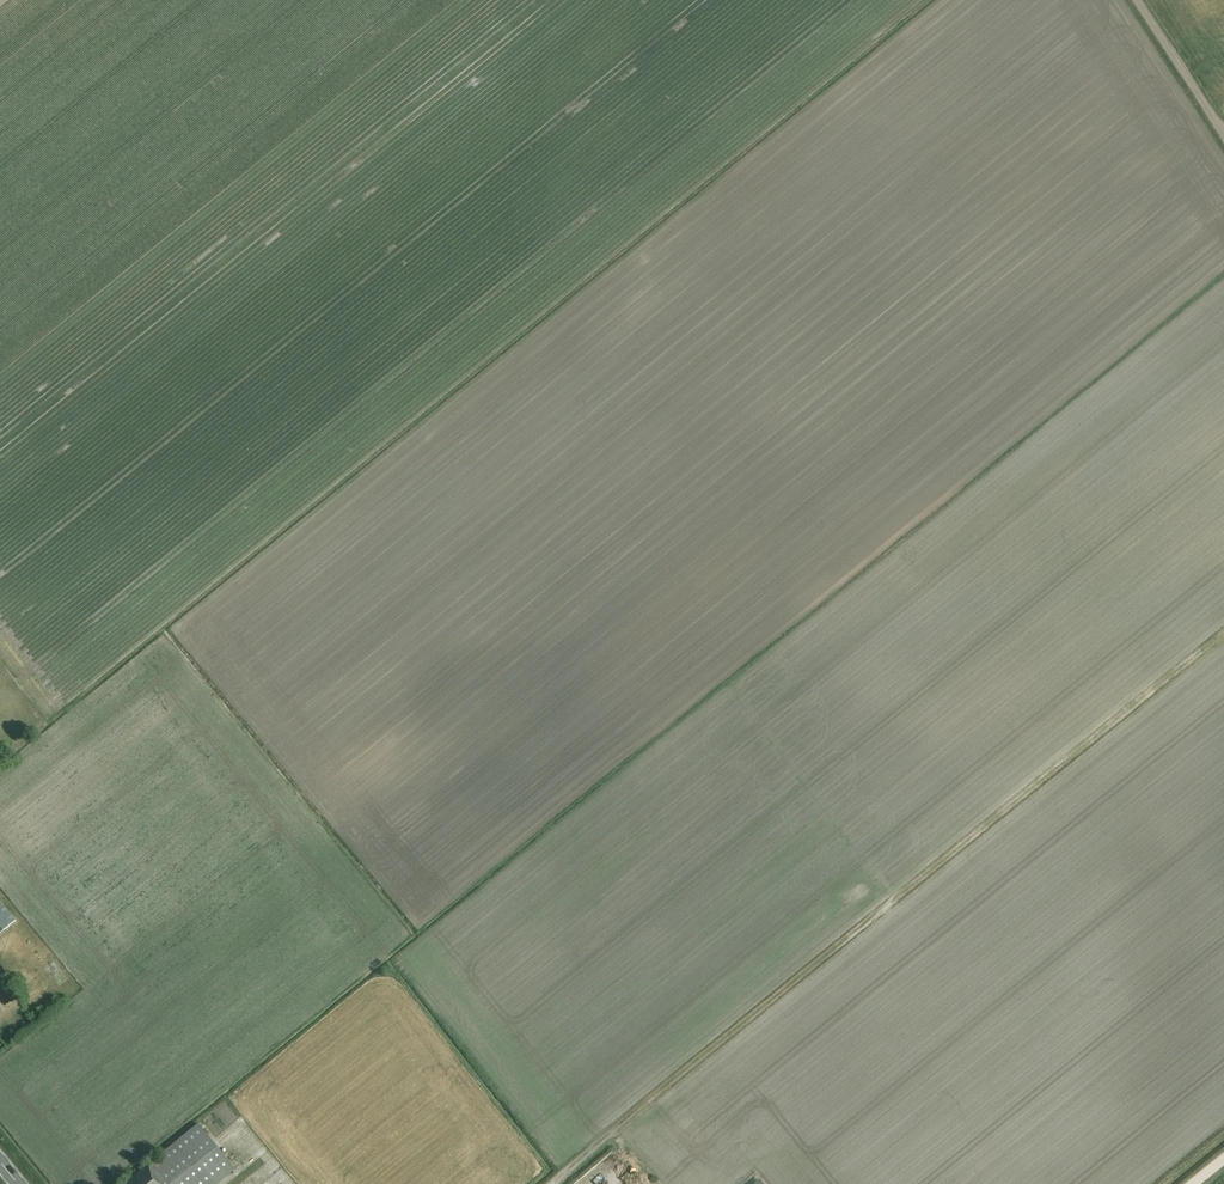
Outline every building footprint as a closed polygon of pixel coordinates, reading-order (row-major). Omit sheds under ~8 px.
[(17,920),(0,900),(0,933),(17,920)] [(234,1170),(197,1124),(146,1166),(147,1167),(125,1183),(217,1183),(234,1170)]
